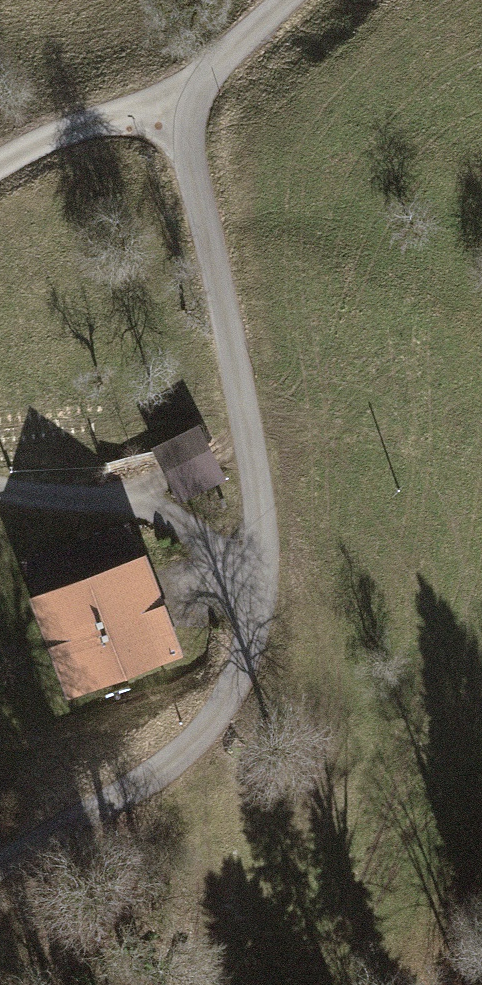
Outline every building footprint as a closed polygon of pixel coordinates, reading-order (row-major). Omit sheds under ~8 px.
[(150,451),(178,506),(223,484),(196,428),(150,451)] [(21,566),(34,601),(139,560),(126,526),(21,566)] [(143,559),(139,560),(34,601),(26,604),(63,703),(181,658),(167,620),(143,559)]
